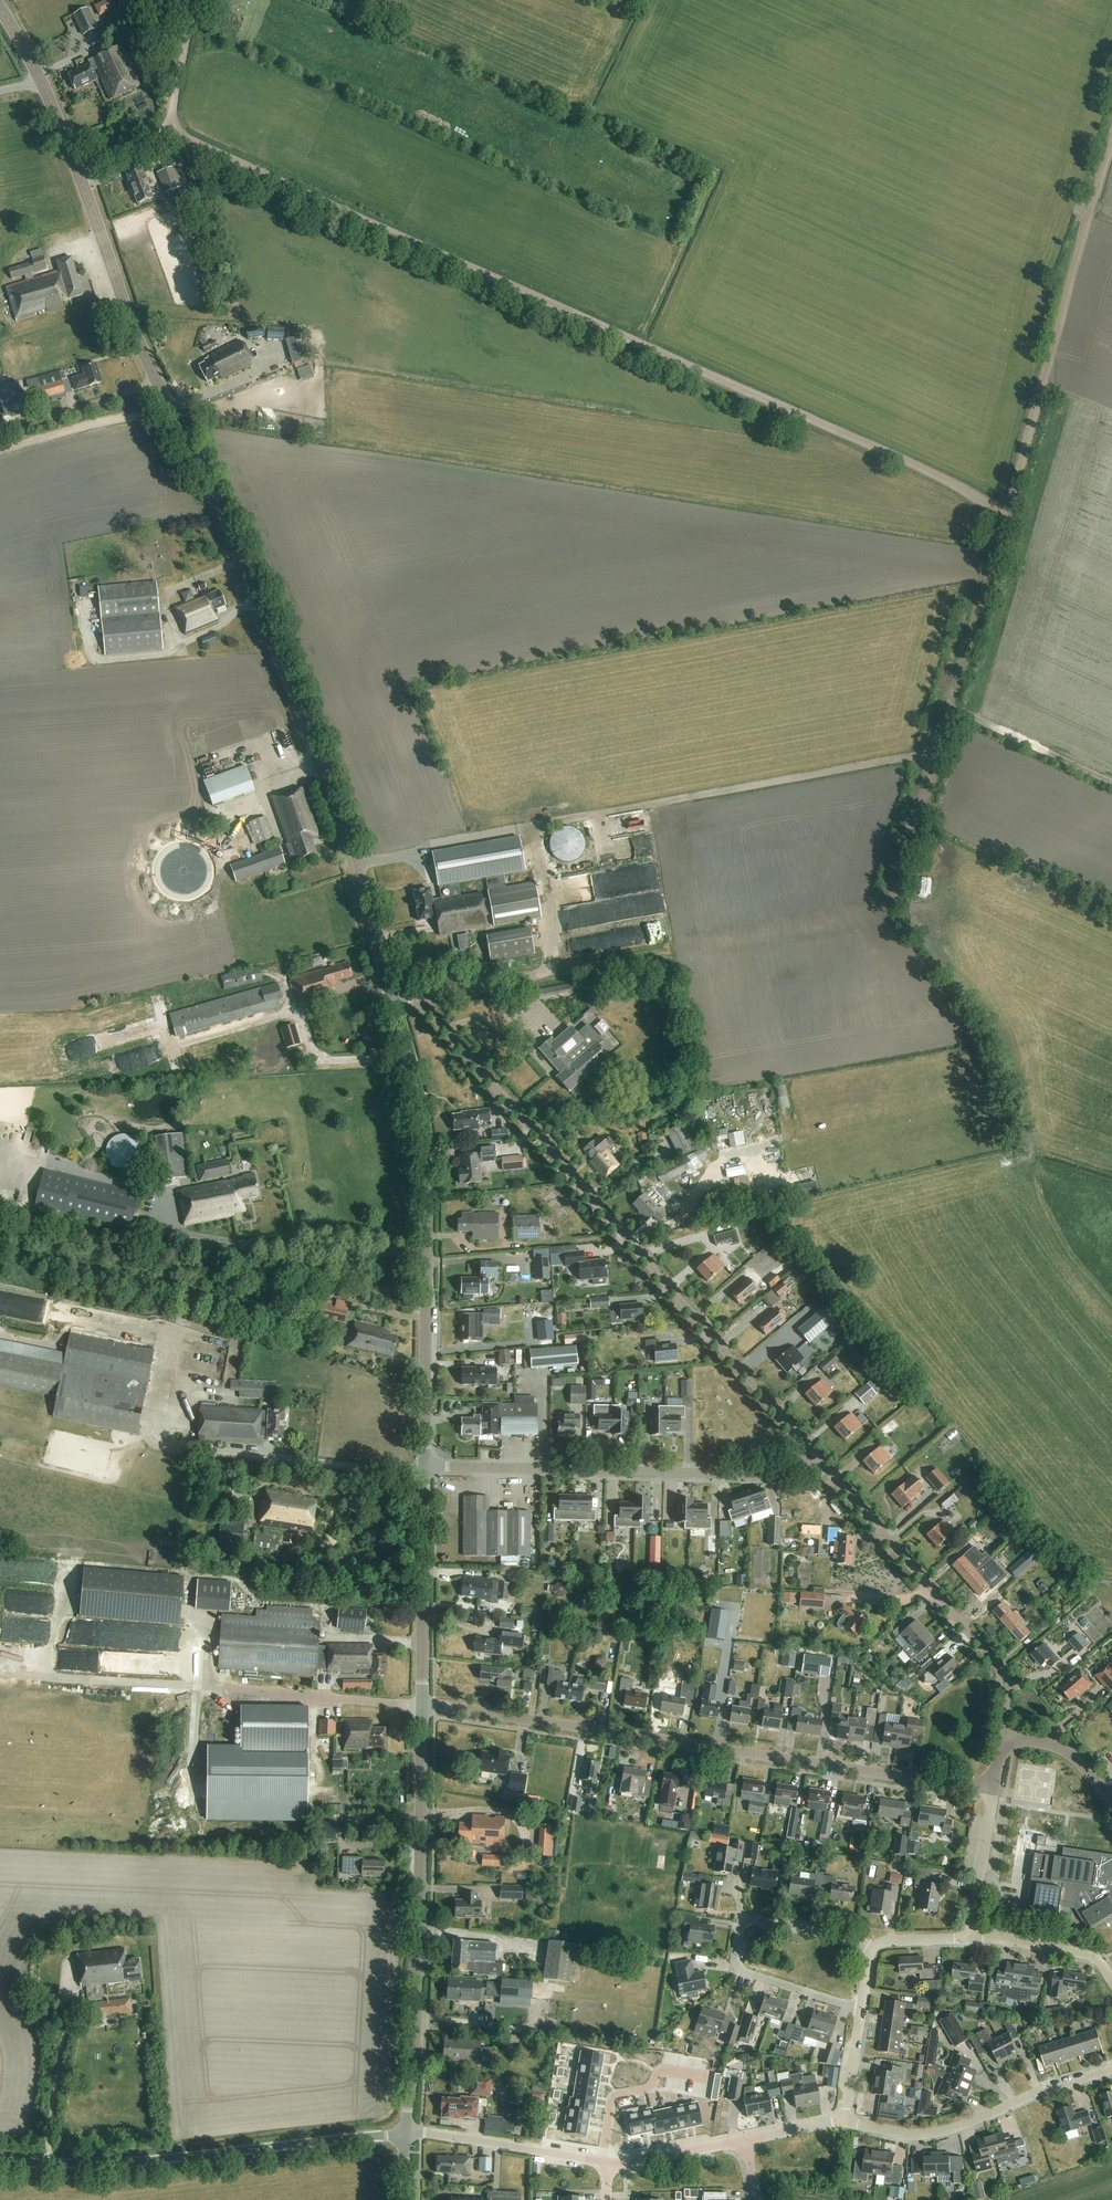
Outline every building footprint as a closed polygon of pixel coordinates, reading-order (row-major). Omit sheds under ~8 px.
[(113,0),(108,0),(94,7),(99,17),(117,9),(113,0)] [(82,36),(97,29),(88,8),(73,15),(82,36)] [(97,69),(96,70),(110,100),(141,86),(134,72),(132,73),(127,63),(129,62),(122,45),(92,59),(94,63),(97,69)] [(84,86),(97,80),(93,71),(96,70),(97,69),(94,63),(76,72),(76,73),(69,76),(71,82),(70,85),(71,88),(74,88),(75,89),(84,85),(84,86)] [(175,171),(174,167),(157,173),(164,193),(181,187),(187,185),(181,169),(175,171)] [(137,204),(152,198),(146,181),(147,181),(142,169),(127,175),(137,204)] [(165,195),(168,203),(188,196),(185,187),(165,195)] [(24,276),(26,281),(7,287),(14,311),(17,322),(48,313),(48,314),(63,309),(60,303),(68,300),(82,295),(71,258),(57,262),(60,271),(34,279),(32,274),(47,269),(41,249),(30,253),(33,262),(9,269),(12,280),(24,276)] [(248,340),(265,336),(263,327),(246,331),(248,340)] [(267,339),(283,341),(284,329),(268,328),(267,339)] [(301,336),(286,340),(292,361),(307,357),(301,336)] [(222,380),(251,365),(240,341),(208,357),(209,359),(204,361),(205,363),(199,366),(207,382),(216,378),(217,379),(220,377),(222,380)] [(215,341),(202,346),(204,351),(217,346),(215,341)] [(96,364),(82,368),(84,375),(72,378),(76,390),(88,386),(88,387),(102,383),(96,364)] [(300,379),(313,374),(309,365),(297,370),(300,379)] [(59,371),(37,378),(43,399),(65,393),(59,371)] [(17,382),(0,387),(0,401),(4,416),(25,409),(17,382)] [(255,413),(246,412),(245,423),(254,424),(255,413)] [(105,655),(163,649),(156,580),(98,586),(105,655)] [(200,591),(206,588),(204,583),(198,585),(200,591)] [(219,590),(195,600),(194,599),(174,607),(186,636),(218,623),(214,612),(226,607),(219,590)] [(201,639),(204,648),(217,643),(214,634),(201,639)] [(213,806),(255,791),(245,766),(204,781),(213,806)] [(311,840),(321,836),(304,788),(294,791),(293,789),(270,797),(285,838),(287,838),(289,844),(286,845),(292,862),(316,854),(311,840)] [(254,846),(274,838),(267,817),(250,823),(254,836),(251,837),(254,846)] [(550,843),(550,845),(550,847),(550,850),(551,852),(552,854),(553,856),(555,858),(557,859),(559,861),(561,862),(564,862),(566,863),(568,863),(571,862),(573,862),(575,861),(577,859),(579,858),(581,856),(582,854),(583,852),(584,850),(585,847),(585,845),(585,843),(584,840),(583,838),(582,836),(581,834),(579,832),(577,831),(575,829),(573,828),(571,828),(568,828),(566,827),(564,828),(561,828),(559,829),(557,831),(555,832),(553,834),(552,836),(551,838),(550,840),(550,843)] [(461,896),(459,884),(485,879),(488,899),(483,900),(486,916),(493,915),(494,925),(538,919),(533,883),(505,887),(503,876),(526,872),(519,837),(432,852),(441,900),(433,901),(432,894),(415,897),(420,926),(437,923),(440,937),(488,928),(481,892),(461,896)] [(236,883),(286,865),(279,848),(230,865),(236,883)] [(533,956),(529,930),(486,937),(490,963),(533,956)] [(336,982),(352,977),(348,962),(331,967),(331,969),(325,971),(325,969),(291,979),(299,1006),(333,996),(331,986),(338,984),(336,982)] [(225,990),(262,981),(259,967),(221,976),(225,990)] [(547,994),(578,988),(576,982),(546,988),(547,994)] [(278,1009),(275,1001),(282,999),(277,983),(170,1014),(174,1029),(177,1038),(278,1009)] [(282,1036),(296,1032),(294,1025),(280,1029),(282,1036)] [(571,1027),(554,1042),(551,1039),(539,1049),(561,1075),(557,1078),(569,1092),(608,1057),(598,1045),(602,1042),(588,1025),(577,1035),(571,1027)] [(460,1112),(461,1115),(452,1116),(454,1132),(478,1129),(478,1122),(491,1121),(489,1109),(460,1112)] [(680,1126),(666,1133),(678,1158),(696,1150),(687,1129),(683,1131),(680,1126)] [(44,1142),(45,1130),(29,1128),(27,1141),(44,1142)] [(492,1143),(507,1142),(506,1129),(491,1130),(492,1143)] [(188,1177),(185,1159),(182,1132),(155,1136),(161,1181),(188,1177)] [(138,1160),(139,1158),(140,1156),(141,1154),(141,1151),(141,1149),(141,1146),(140,1144),(139,1142),(138,1140),(136,1138),(134,1136),(132,1135),(130,1134),(128,1133),(125,1133),(123,1133),(120,1133),(118,1134),(116,1134),(114,1136),(112,1137),(110,1139),(108,1141),(107,1143),(106,1145),(106,1148),(106,1150),(106,1152),(106,1155),(107,1157),(108,1159),(109,1161),(111,1163),(113,1165),(115,1166),(117,1167),(119,1168),(121,1168),(124,1168),(126,1168),(129,1167),(131,1167),(133,1165),(135,1164),(137,1162),(138,1160)] [(700,1162),(708,1158),(707,1156),(713,1154),(710,1134),(702,1135),(704,1149),(650,1175),(656,1187),(685,1172),(687,1175),(703,1167),(700,1162)] [(611,1146),(616,1142),(610,1135),(605,1139),(611,1146)] [(604,1178),(619,1165),(605,1150),(609,1147),(601,1136),(595,1142),(594,1141),(584,1150),(592,1161),(590,1162),(604,1178)] [(481,1164),(496,1162),(495,1145),(479,1147),(481,1164)] [(464,1184),(481,1183),(478,1155),(460,1156),(461,1171),(458,1171),(460,1184),(464,1184)] [(522,1159),(522,1156),(501,1158),(502,1170),(527,1168),(526,1159),(522,1159)] [(199,1183),(231,1176),(227,1161),(196,1167),(199,1183)] [(179,1202),(184,1227),(233,1217),(233,1215),(245,1212),(242,1201),(258,1197),(253,1172),(242,1174),(243,1178),(180,1191),(181,1201),(179,1202)] [(32,1215),(61,1222),(63,1212),(130,1228),(138,1195),(42,1173),(32,1215)] [(748,1177),(734,1180),(738,1207),(753,1204),(748,1177)] [(643,1215),(642,1216),(647,1222),(653,1216),(659,1223),(668,1214),(661,1207),(658,1210),(644,1195),(633,1205),(643,1215)] [(722,1198),(703,1201),(704,1213),(731,1209),(731,1204),(723,1206),(722,1198)] [(26,1218),(28,1211),(0,1205),(0,1212),(26,1218)] [(498,1214),(462,1213),(462,1221),(458,1221),(458,1232),(473,1233),(472,1240),(498,1240),(498,1214)] [(513,1217),(513,1241),(539,1240),(539,1216),(513,1217)] [(730,1242),(728,1233),(713,1238),(715,1246),(730,1242)] [(583,1252),(576,1253),(550,1255),(551,1264),(565,1263),(565,1267),(579,1266),(580,1281),(593,1280),(593,1286),(605,1285),(605,1278),(607,1278),(605,1260),(584,1262),(583,1252)] [(707,1283),(725,1267),(714,1254),(697,1270),(707,1283)] [(762,1256),(748,1267),(754,1274),(767,1262),(762,1256)] [(534,1258),(535,1281),(550,1280),(548,1257),(534,1258)] [(497,1263),(480,1263),(480,1279),(483,1279),(480,1279),(471,1279),(461,1279),(461,1294),(463,1294),(463,1299),(472,1299),(472,1295),(480,1295),(480,1294),(487,1294),(488,1280),(486,1280),(486,1279),(497,1279),(497,1263)] [(771,1288),(781,1280),(775,1274),(766,1281),(771,1288)] [(751,1297),(759,1290),(748,1278),(741,1283),(743,1285),(731,1295),(739,1305),(749,1296),(751,1297)] [(779,1297),(787,1290),(782,1283),(773,1291),(779,1297)] [(547,1301),(556,1301),(556,1291),(546,1291),(547,1301)] [(771,1308),(780,1301),(771,1291),(763,1298),(771,1308)] [(591,1308),(609,1307),(608,1298),(590,1299),(591,1308)] [(348,1311),(335,1307),(331,1306),(323,1304),(319,1318),(344,1325),(348,1311)] [(641,1304),(620,1306),(620,1312),(611,1312),(612,1324),(622,1323),(622,1321),(642,1319),(641,1304)] [(768,1314),(769,1316),(758,1326),(766,1335),(778,1325),(779,1327),(786,1321),(775,1308),(768,1314)] [(806,1345),(834,1323),(822,1308),(794,1330),(801,1338),(806,1345)] [(564,1314),(557,1315),(557,1329),(565,1328),(564,1314)] [(483,1342),(483,1315),(463,1315),(463,1319),(462,1319),(462,1342),(475,1342),(483,1342)] [(540,1321),(540,1339),(553,1339),(553,1320),(540,1321)] [(392,1358),(398,1338),(390,1336),(391,1332),(384,1331),(385,1329),(355,1322),(350,1338),(349,1338),(347,1346),(392,1358)] [(147,1384),(154,1351),(69,1334),(65,1353),(0,1340),(0,1386),(56,1398),(52,1418),(137,1435),(147,1384)] [(565,1345),(587,1343),(586,1334),(564,1336),(565,1345)] [(655,1362),(677,1360),(675,1345),(659,1347),(658,1340),(645,1341),(646,1349),(654,1348),(655,1362)] [(787,1374),(804,1359),(793,1346),(776,1361),(787,1374)] [(577,1366),(575,1347),(529,1351),(529,1352),(530,1362),(531,1370),(577,1366)] [(499,1365),(515,1365),(514,1350),(498,1351),(499,1365)] [(836,1352),(819,1367),(824,1372),(841,1358),(836,1352)] [(356,1366),(357,1359),(347,1356),(345,1363),(356,1366)] [(376,1370),(377,1364),(371,1362),(369,1369),(376,1370)] [(462,1385),(496,1386),(496,1369),(462,1368),(462,1385)] [(576,1377),(576,1387),(571,1387),(571,1404),(585,1405),(586,1388),(585,1388),(585,1377),(576,1377)] [(604,1386),(604,1379),(588,1378),(588,1401),(595,1401),(595,1386),(604,1386)] [(815,1407),(833,1392),(822,1380),(805,1395),(815,1407)] [(274,1400),(275,1383),(230,1381),(230,1391),(239,1391),(239,1399),(274,1400)] [(682,1397),(692,1397),(692,1381),(682,1381),(682,1397)] [(867,1384),(855,1394),(864,1405),(876,1394),(867,1384)] [(200,1402),(200,1406),(198,1441),(260,1445),(261,1437),(266,1437),(266,1438),(283,1439),(284,1412),(268,1411),(268,1412),(262,1412),(263,1410),(215,1407),(216,1403),(200,1402)] [(537,1436),(538,1405),(482,1404),(482,1409),(482,1418),(480,1418),(480,1416),(474,1416),(474,1419),(462,1419),(462,1436),(473,1436),(473,1438),(478,1438),(478,1436),(486,1435),(537,1436)] [(613,1430),(614,1406),(593,1406),(593,1418),(598,1418),(598,1430),(613,1430)] [(614,1406),(613,1430),(613,1435),(626,1436),(627,1413),(620,1413),(620,1406),(614,1406)] [(664,1431),(664,1407),(658,1407),(658,1414),(651,1413),(651,1436),(664,1436),(664,1431)] [(664,1407),(664,1431),(679,1431),(680,1419),(685,1419),(685,1407),(664,1407)] [(845,1441),(862,1426),(851,1413),(834,1428),(845,1441)] [(579,1430),(579,1424),(579,1416),(564,1416),(564,1423),(558,1423),(558,1436),(575,1437),(575,1430),(579,1430)] [(874,1474),(891,1459),(880,1446),(863,1461),(874,1474)] [(938,1492),(949,1482),(937,1469),(926,1478),(938,1492)] [(283,1483),(301,1486),(303,1477),(284,1473),(283,1483)] [(923,1488),(914,1477),(913,1477),(891,1495),(902,1508),(916,1496),(915,1495),(923,1488)] [(197,1499),(214,1500),(215,1489),(198,1487),(197,1499)] [(759,1489),(744,1494),(751,1516),(753,1522),(773,1516),(768,1499),(763,1500),(759,1489)] [(312,1533),(317,1501),(300,1497),(301,1495),(267,1490),(265,1499),(262,1499),(259,1520),(261,1520),(260,1525),(291,1530),(291,1529),(312,1533)] [(961,1490),(945,1504),(949,1509),(966,1495),(961,1490)] [(731,1523),(751,1516),(744,1494),(729,1499),(733,1510),(728,1512),(731,1523)] [(464,1498),(464,1557),(500,1557),(500,1567),(516,1567),(516,1563),(520,1563),(520,1557),(530,1557),(530,1513),(487,1513),(487,1498),(464,1498)] [(574,1522),(575,1498),(559,1498),(559,1510),(554,1509),(553,1521),(574,1522)] [(575,1498),(574,1522),(595,1522),(595,1511),(590,1510),(591,1498),(575,1498)] [(635,1500),(635,1505),(634,1529),(640,1529),(641,1522),(647,1522),(648,1500),(635,1500)] [(690,1530),(691,1506),(691,1501),(678,1501),(678,1523),(684,1523),(684,1530),(690,1530)] [(634,1529),(635,1505),(619,1504),(619,1516),(614,1516),(614,1528),(634,1529)] [(691,1506),(690,1530),(711,1531),(711,1519),(706,1519),(706,1507),(691,1506)] [(218,1545),(226,1546),(225,1551),(237,1552),(237,1547),(241,1547),(244,1518),(221,1517),(218,1545)] [(779,1546),(780,1518),(767,1518),(766,1546),(779,1546)] [(937,1548),(955,1533),(944,1520),(927,1535),(937,1548)] [(543,1544),(543,1550),(547,1550),(547,1544),(553,1544),(553,1527),(543,1527),(543,1544)] [(278,1551),(281,1536),(256,1532),(253,1547),(278,1551)] [(286,1543),(293,1544),(294,1536),(287,1534),(286,1543)] [(660,1538),(651,1537),(650,1565),(659,1565),(660,1538)] [(707,1552),(718,1552),(718,1537),(707,1537),(707,1552)] [(834,1551),(852,1552),(853,1539),(839,1538),(838,1543),(835,1543),(834,1551)] [(967,1581),(979,1570),(992,1559),(986,1553),(983,1556),(975,1547),(963,1557),(953,1566),(967,1581)] [(799,1548),(797,1557),(805,1558),(807,1550),(799,1548)] [(851,1565),(852,1552),(834,1551),(833,1559),(837,1559),(837,1564),(851,1565)] [(1027,1555),(1009,1571),(1016,1579),(1034,1563),(1027,1555)] [(1008,1577),(992,1559),(979,1570),(967,1581),(980,1597),(989,1589),(991,1592),(1008,1577)] [(79,1616),(180,1625),(184,1577),(84,1568),(79,1616)] [(737,1576),(737,1586),(745,1586),(745,1576),(737,1576)] [(500,1583),(500,1581),(463,1577),(462,1596),(478,1598),(478,1600),(489,1601),(489,1604),(497,1605),(498,1600),(507,1601),(508,1584),(500,1583)] [(230,1612),(232,1582),(197,1580),(195,1610),(230,1612)] [(581,1581),(579,1593),(588,1594),(590,1582),(581,1581)] [(1046,1582),(1038,1588),(1043,1594),(1050,1588),(1046,1582)] [(553,1587),(552,1594),(556,1598),(563,1598),(567,1594),(567,1588),(563,1584),(557,1583),(553,1587)] [(784,1592),(784,1602),(800,1602),(800,1592),(784,1592)] [(824,1594),(801,1592),(800,1608),(823,1609),(824,1594)] [(837,1610),(843,1615),(838,1622),(837,1624),(837,1627),(838,1629),(841,1631),(844,1626),(855,1635),(867,1621),(853,1610),(852,1611),(842,1604),(837,1610)] [(993,1613),(1006,1628),(1020,1617),(1015,1612),(1012,1614),(1004,1604),(993,1613)] [(386,1655),(372,1655),(372,1644),(350,1644),(350,1643),(327,1643),(327,1647),(319,1646),(320,1622),(312,1621),(312,1610),(267,1607),(266,1611),(256,1611),(256,1618),(222,1616),(218,1669),(317,1675),(317,1670),(327,1671),(327,1673),(359,1673),(359,1675),(371,1675),(371,1676),(385,1676),(386,1655)] [(521,1620),(538,1621),(540,1609),(522,1608),(521,1620)] [(364,1631),(366,1611),(339,1609),(337,1628),(364,1631)] [(728,1612),(711,1610),(707,1638),(724,1641),(728,1612)] [(1021,1624),(1024,1621),(1020,1617),(1006,1628),(1020,1644),(1031,1634),(1021,1624)] [(514,1620),(500,1618),(499,1629),(512,1631),(514,1620)] [(907,1645),(925,1629),(917,1620),(907,1629),(903,1624),(893,1633),(897,1639),(900,1637),(907,1645)] [(608,1636),(608,1629),(582,1627),(581,1634),(608,1636)] [(935,1641),(925,1629),(907,1645),(908,1646),(901,1651),(910,1662),(914,1659),(919,1664),(929,1655),(925,1650),(934,1642),(935,1641)] [(500,1631),(499,1641),(475,1638),(473,1653),(500,1656),(501,1645),(521,1648),(523,1634),(500,1631)] [(1078,1633),(1068,1642),(1078,1653),(1088,1645),(1078,1633)] [(1053,1668),(1060,1661),(1044,1643),(1031,1655),(1042,1668),(1048,1663),(1053,1668)] [(781,1667),(794,1669),(796,1653),(783,1651),(781,1667)] [(947,1655),(936,1665),(932,1660),(918,1672),(923,1677),(924,1676),(923,1684),(934,1684),(938,1680),(939,1682),(957,1667),(947,1655)] [(816,1658),(804,1656),(803,1663),(801,1675),(828,1679),(830,1668),(831,1663),(831,1660),(816,1658)] [(744,1662),(734,1661),(733,1672),(743,1673),(744,1662)] [(1109,1664),(1095,1676),(1105,1688),(1106,1687),(1111,1693),(1111,1692),(1111,1668),(1109,1664)] [(523,1678),(540,1680),(541,1667),(535,1666),(535,1671),(524,1670),(523,1678)] [(510,1689),(511,1678),(510,1677),(511,1671),(505,1670),(482,1667),(480,1680),(491,1681),(492,1683),(494,1683),(495,1682),(497,1682),(496,1687),(510,1689)] [(878,1674),(880,1676),(887,1670),(885,1667),(878,1674)] [(568,1700),(571,1685),(565,1684),(564,1673),(553,1671),(553,1670),(545,1669),(543,1685),(551,1686),(557,1686),(555,1699),(568,1700)] [(1070,1681),(1060,1690),(1070,1701),(1078,1695),(1080,1696),(1093,1685),(1079,1670),(1068,1679),(1070,1681)] [(888,1682),(893,1687),(900,1681),(895,1675),(888,1682)] [(604,1690),(606,1679),(591,1676),(589,1687),(604,1690)] [(912,1685),(906,1678),(896,1687),(906,1691),(912,1685)] [(571,1685),(568,1700),(581,1702),(582,1689),(585,1690),(586,1680),(577,1679),(574,1686),(571,1685)] [(647,1694),(632,1692),(634,1681),(622,1679),(619,1693),(626,1694),(624,1706),(645,1709),(647,1694)] [(372,1690),(372,1681),(352,1681),(352,1690),(372,1690)] [(682,1682),(680,1699),(664,1697),(661,1712),(683,1715),(684,1706),(693,1707),(696,1685),(682,1682)] [(730,1682),(729,1691),(728,1696),(735,1697),(737,1683),(730,1682)] [(792,1700),(794,1688),(794,1683),(787,1682),(784,1699),(792,1700)] [(718,1718),(720,1704),(715,1703),(717,1688),(705,1686),(700,1716),(702,1716),(701,1719),(708,1720),(708,1716),(718,1718)] [(747,1695),(746,1703),(740,1702),(739,1709),(732,1707),(730,1723),(748,1726),(750,1703),(751,1703),(751,1699),(758,1701),(761,1686),(752,1686),(750,1696),(747,1695)] [(851,1742),(854,1719),(841,1717),(842,1706),(833,1704),(830,1723),(839,1724),(836,1739),(851,1742)] [(781,1713),(782,1707),(775,1706),(774,1712),(764,1711),(763,1716),(762,1728),(779,1730),(782,1713),(781,1713)] [(241,1754),(308,1755),(308,1708),(241,1707),(241,1754)] [(800,1719),(802,1710),(792,1709),(790,1725),(797,1726),(796,1733),(820,1737),(822,1722),(800,1719)] [(854,1719),(851,1742),(863,1743),(865,1726),(874,1728),(877,1711),(868,1709),(866,1721),(854,1719)] [(882,1746),(897,1748),(900,1726),(885,1723),(887,1716),(879,1715),(877,1728),(884,1729),(882,1746)] [(909,1750),(909,1748),(911,1734),(921,1736),(923,1722),(907,1720),(906,1726),(900,1726),(897,1748),(909,1750)] [(319,1721),(319,1736),(335,1736),(336,1721),(319,1721)] [(373,1729),(373,1721),(345,1721),(345,1749),(385,1749),(385,1729),(373,1729)] [(480,1772),(507,1776),(510,1757),(506,1757),(506,1754),(491,1751),(491,1754),(482,1753),(480,1772)] [(307,1818),(308,1757),(241,1756),(241,1817),(307,1818)] [(342,1769),(342,1761),(332,1761),(332,1769),(342,1769)] [(594,1796),(596,1783),(599,1765),(584,1763),(581,1780),(587,1781),(586,1795),(594,1796)] [(652,1783),(645,1781),(646,1773),(625,1769),(621,1793),(638,1797),(649,1799),(652,1783)] [(526,1776),(509,1773),(506,1791),(523,1794),(526,1776)] [(664,1775),(661,1792),(662,1792),(660,1805),(674,1808),(677,1794),(677,1795),(680,1777),(679,1777),(679,1775),(672,1774),(672,1776),(664,1775)] [(731,1795),(725,1794),(728,1781),(721,1780),(720,1782),(707,1780),(704,1797),(717,1799),(716,1806),(729,1808),(731,1795)] [(762,1795),(764,1783),(744,1780),(742,1791),(762,1795)] [(798,1788),(777,1785),(774,1806),(789,1809),(791,1799),(796,1800),(798,1788)] [(810,1790),(808,1802),(807,1810),(824,1812),(825,1811),(826,1805),(829,1805),(831,1794),(810,1790)] [(865,1798),(843,1794),(841,1807),(840,1817),(854,1819),(854,1816),(862,1818),(863,1810),(865,1798)] [(570,1810),(580,1811),(582,1801),(572,1799),(570,1810)] [(903,1814),(905,1805),(881,1800),(878,1816),(901,1820),(900,1827),(909,1828),(911,1815),(903,1814)] [(763,1815),(765,1804),(750,1801),(748,1813),(763,1815)] [(601,1807),(599,1819),(609,1821),(611,1809),(601,1807)] [(952,1821),(945,1820),(946,1811),(921,1807),(918,1825),(934,1827),(933,1833),(943,1834),(950,1835),(952,1821)] [(793,1849),(796,1837),(800,1810),(792,1808),(785,1847),(793,1849)] [(830,1837),(834,1813),(825,1811),(821,1836),(830,1837)] [(689,1831),(691,1816),(679,1815),(677,1829),(689,1831)] [(470,1845),(470,1846),(503,1848),(505,1818),(495,1817),(495,1819),(488,1819),(488,1817),(473,1816),(472,1825),(459,1824),(458,1844),(470,1845)] [(854,1816),(854,1819),(852,1830),(865,1832),(867,1818),(862,1818),(854,1816)] [(321,1840),(335,1840),(335,1824),(333,1821),(322,1821),(321,1840)] [(554,1826),(540,1825),(538,1857),(553,1858),(554,1826)] [(726,1837),(728,1827),(714,1825),(712,1835),(726,1837)] [(689,1839),(700,1841),(701,1834),(690,1832),(689,1839)] [(904,1857),(907,1838),(897,1836),(894,1855),(904,1857)] [(1046,1838),(1038,1836),(1036,1845),(1045,1847),(1046,1838)] [(718,1844),(727,1846),(728,1838),(727,1838),(719,1837),(718,1844)] [(917,1855),(919,1842),(908,1841),(907,1852),(908,1852),(908,1854),(917,1855)] [(742,1859),(744,1843),(734,1842),(733,1850),(718,1848),(715,1872),(732,1874),(734,1857),(742,1859)] [(757,1861),(759,1845),(747,1844),(745,1859),(757,1861)] [(1058,1858),(1036,1855),(1027,1914),(1059,1919),(1061,1908),(1076,1910),(1078,1914),(1083,1922),(1084,1921),(1090,1931),(1106,1922),(1107,1924),(1111,1921),(1111,1856),(1064,1849),(1062,1858),(1058,1858)] [(482,1868),(502,1869),(503,1857),(483,1856),(482,1868)] [(343,1858),(343,1875),(362,1876),(362,1877),(383,1877),(384,1862),(364,1861),(364,1858),(343,1858)] [(778,1873),(779,1866),(774,1865),(773,1872),(753,1870),(750,1886),(767,1889),(767,1890),(776,1891),(778,1873)] [(940,1887),(929,1885),(931,1871),(918,1869),(915,1888),(922,1889),(918,1910),(936,1912),(936,1911),(937,1911),(937,1906),(940,1887)] [(691,1883),(697,1884),(697,1887),(702,1888),(699,1909),(716,1912),(720,1887),(711,1886),(713,1878),(693,1875),(683,1873),(681,1882),(691,1883)] [(822,1890),(824,1877),(816,1875),(811,1875),(800,1873),(799,1880),(792,1878),(789,1894),(812,1897),(814,1889),(822,1890)] [(892,1874),(890,1883),(900,1885),(901,1875),(892,1874)] [(837,1879),(824,1877),(822,1890),(831,1891),(830,1900),(852,1903),(854,1888),(836,1885),(837,1879)] [(500,1900),(522,1900),(522,1886),(500,1885),(500,1900)] [(897,1902),(899,1888),(888,1887),(887,1893),(874,1891),(870,1914),(888,1916),(890,1901),(897,1902)] [(481,1919),(481,1902),(478,1902),(478,1895),(464,1894),(464,1901),(456,1901),(455,1918),(481,1919)] [(711,1946),(714,1927),(713,1927),(713,1928),(699,1926),(700,1920),(686,1918),(684,1928),(691,1929),(688,1943),(711,1946)] [(503,1964),(495,1963),(496,1945),(469,1943),(454,1942),(452,1971),(474,1972),(474,1975),(502,1977),(503,1964)] [(550,1943),(544,1981),(570,1985),(576,1947),(550,1943)] [(77,1956),(82,1987),(130,1982),(130,1983),(142,1982),(139,1959),(126,1961),(124,1950),(77,1956)] [(921,1979),(933,1978),(933,1966),(924,1966),(923,1958),(900,1959),(901,1974),(921,1973),(921,1979)] [(680,1995),(706,1990),(702,1973),(694,1974),(691,1961),(676,1964),(679,1977),(677,1978),(680,1995)] [(985,1979),(976,1978),(977,1967),(955,1964),(953,1979),(971,1982),(970,1991),(983,1992),(985,1979)] [(1018,1988),(1022,1966),(1008,1964),(1008,1967),(1000,1966),(996,1993),(1009,1995),(1010,1987),(1018,1988)] [(1022,1966),(1018,1988),(1016,2001),(1030,2001),(1031,1996),(1039,1997),(1040,1993),(1041,1993),(1044,1973),(1035,1972),(1035,1968),(1022,1966)] [(1087,1976),(1066,1972),(1065,1975),(1055,1974),(1052,1998),(1065,2000),(1067,1989),(1085,1992),(1087,1976)] [(500,1997),(500,1999),(500,2006),(530,2008),(532,1981),(501,1980),(501,1981),(486,1981),(485,1987),(481,1987),(481,1982),(449,1980),(448,2000),(454,2000),(453,2003),(459,2003),(460,2001),(480,2002),(480,2000),(486,2000),(486,1996),(500,1997)] [(770,2019),(777,1999),(765,1995),(759,2015),(770,2019)] [(132,2013),(131,1998),(89,2003),(90,2019),(132,2013)] [(917,2006),(930,2008),(931,1999),(918,1998),(917,2006)] [(777,1999),(770,2019),(782,2022),(789,2003),(777,1999)] [(885,2014),(905,2017),(906,2008),(914,2010),(914,2005),(887,2001),(885,2014)] [(965,2014),(986,2017),(988,2005),(966,2002),(965,2014)] [(1061,2020),(1059,2007),(1046,2009),(1048,2022),(1061,2020)] [(702,2009),(697,2025),(695,2033),(712,2039),(715,2030),(720,2032),(723,2020),(725,2015),(716,2012),(716,2013),(702,2009)] [(817,2042),(826,2015),(814,2011),(808,2031),(795,2027),(790,2041),(803,2045),(805,2038),(817,2042)] [(903,2030),(905,2017),(885,2014),(883,2027),(903,2030)] [(954,2014),(940,2021),(955,2048),(969,2040),(954,2014)] [(737,2042),(749,2046),(758,2019),(746,2015),(737,2042)] [(826,2015),(817,2042),(828,2045),(822,2064),(830,2066),(836,2046),(829,2044),(837,2019),(826,2015)] [(790,2041),(795,2027),(788,2024),(785,2033),(779,2031),(777,2036),(790,2041)] [(999,2039),(1010,2060),(1020,2055),(1013,2041),(1019,2038),(1012,2024),(1006,2027),(1009,2034),(999,2039)] [(732,2053),(734,2046),(740,2028),(730,2025),(724,2043),(728,2044),(726,2052),(732,2053)] [(901,2042),(903,2030),(883,2027),(881,2039),(901,2042)] [(938,2066),(944,2030),(934,2028),(929,2065),(938,2066)] [(1010,2060),(999,2039),(993,2042),(987,2030),(977,2035),(987,2054),(992,2051),(999,2065),(1010,2060)] [(1085,2034),(1091,2053),(1103,2050),(1097,2030),(1085,2034)] [(1080,2057),(1091,2053),(1085,2034),(1074,2038),(1080,2057)] [(1068,2060),(1080,2057),(1074,2038),(1062,2041),(1068,2060)] [(659,2039),(657,2054),(665,2055),(667,2040),(659,2039)] [(900,2050),(901,2042),(881,2039),(879,2052),(907,2056),(907,2051),(900,2050)] [(480,2049),(481,2041),(466,2040),(466,2043),(444,2041),(443,2060),(453,2061),(453,2062),(459,2063),(459,2064),(468,2064),(468,2065),(492,2067),(493,2063),(503,2063),(504,2051),(493,2050),(480,2049)] [(1057,2064),(1068,2060),(1062,2041),(1051,2045),(1057,2064)] [(781,2042),(780,2047),(779,2047),(776,2046),(774,2054),(784,2057),(787,2044),(781,2042)] [(538,2058),(539,2046),(519,2044),(518,2056),(538,2058)] [(1045,2068),(1057,2064),(1051,2045),(1039,2049),(1045,2068)] [(581,2053),(579,2065),(601,2068),(603,2057),(581,2053)] [(951,2076),(972,2085),(977,2072),(969,2069),(972,2061),(955,2054),(950,2067),(954,2069),(951,2076)] [(738,2056),(740,2063),(746,2061),(744,2055),(738,2056)] [(579,2065),(577,2076),(599,2080),(601,2068),(579,2065)] [(877,2071),(875,2083),(898,2086),(899,2079),(903,2080),(905,2069),(888,2066),(887,2073),(877,2071)] [(826,2087),(836,2088),(838,2069),(829,2068),(826,2087)] [(755,2095),(760,2116),(772,2114),(769,2099),(780,2097),(775,2071),(767,2072),(769,2084),(766,2084),(767,2093),(755,2095)] [(804,2086),(802,2078),(801,2074),(789,2076),(790,2079),(780,2081),(783,2096),(793,2094),(796,2109),(808,2107),(804,2086)] [(802,2078),(804,2086),(808,2107),(820,2104),(815,2075),(802,2078)] [(577,2076),(575,2087),(598,2091),(599,2080),(577,2076)] [(972,2085),(951,2076),(949,2084),(944,2082),(939,2094),(956,2101),(959,2094),(967,2097),(972,2085)] [(471,2096),(489,2097),(490,2080),(472,2079),(471,2096)] [(739,2102),(743,2081),(733,2080),(729,2100),(739,2102)] [(898,2086),(875,2083),(873,2095),(880,2096),(879,2102),(899,2105),(901,2094),(897,2094),(898,2086)] [(575,2087),(574,2099),(596,2102),(598,2091),(575,2087)] [(760,2116),(755,2095),(753,2087),(745,2088),(743,2097),(747,2118),(760,2116)] [(527,2104),(541,2106),(543,2094),(530,2092),(527,2104)] [(937,2117),(938,2108),(930,2107),(932,2093),(923,2092),(920,2115),(937,2117)] [(1100,2096),(1107,2118),(1111,2117),(1111,2093),(1100,2096)] [(570,2098),(568,2110),(590,2113),(594,2114),(596,2102),(574,2099),(570,2098)] [(460,2120),(460,2113),(461,2104),(461,2101),(443,2099),(443,2101),(441,2102),(440,2106),(442,2108),(442,2110),(443,2110),(443,2119),(460,2120)] [(696,2104),(685,2106),(690,2128),(701,2126),(696,2104)] [(685,2106),(674,2109),(679,2131),(690,2128),(685,2106)] [(1078,2128),(1091,2124),(1087,2112),(1074,2115),(1072,2107),(1057,2112),(1064,2134),(1078,2129),(1078,2128)] [(638,2109),(626,2111),(632,2137),(644,2134),(639,2112),(638,2109)] [(674,2109),(663,2111),(667,2133),(679,2131),(674,2109)] [(905,2113),(878,2109),(877,2117),(899,2121),(904,2119),(905,2113)] [(568,2110),(566,2121),(588,2125),(590,2113),(568,2110)] [(651,2110),(639,2112),(644,2134),(655,2132),(651,2114),(652,2114),(651,2110)] [(652,2114),(651,2114),(655,2132),(656,2136),(667,2133),(663,2111),(652,2114)] [(514,2133),(516,2120),(487,2117),(485,2129),(514,2133)] [(566,2121),(564,2133),(586,2137),(588,2125),(566,2121)] [(1092,2130),(1096,2145),(1107,2142),(1103,2127),(1092,2130)] [(1003,2134),(990,2137),(996,2159),(1003,2157),(1004,2163),(1020,2159),(1013,2135),(1004,2138),(1003,2134)] [(977,2141),(978,2144),(980,2152),(972,2154),(977,2174),(992,2170),(989,2161),(996,2159),(990,2137),(977,2141)] [(868,2174),(877,2175),(880,2153),(866,2151),(864,2162),(856,2161),(853,2180),(867,2182),(868,2174)] [(1033,2151),(1027,2152),(1029,2167),(1035,2166),(1033,2151)] [(895,2155),(880,2153),(877,2175),(885,2176),(884,2182),(899,2184),(902,2167),(893,2166),(895,2155)] [(950,2153),(937,2154),(937,2177),(938,2183),(951,2182),(950,2173),(954,2173),(954,2184),(963,2184),(962,2157),(950,2158),(950,2153)] [(925,2177),(937,2177),(937,2154),(924,2154),(924,2158),(912,2159),(912,2174),(925,2174),(925,2177)] [(470,2175),(470,2157),(453,2156),(453,2157),(438,2156),(437,2173),(470,2175)] [(491,2158),(480,2158),(479,2171),(491,2172),(491,2158)] [(985,2197),(982,2182),(972,2185),(976,2199),(985,2197)] [(895,2187),(894,2198),(904,2199),(905,2188),(895,2187)] [(487,2199),(520,2199),(521,2193),(487,2191),(487,2198),(487,2199)]
